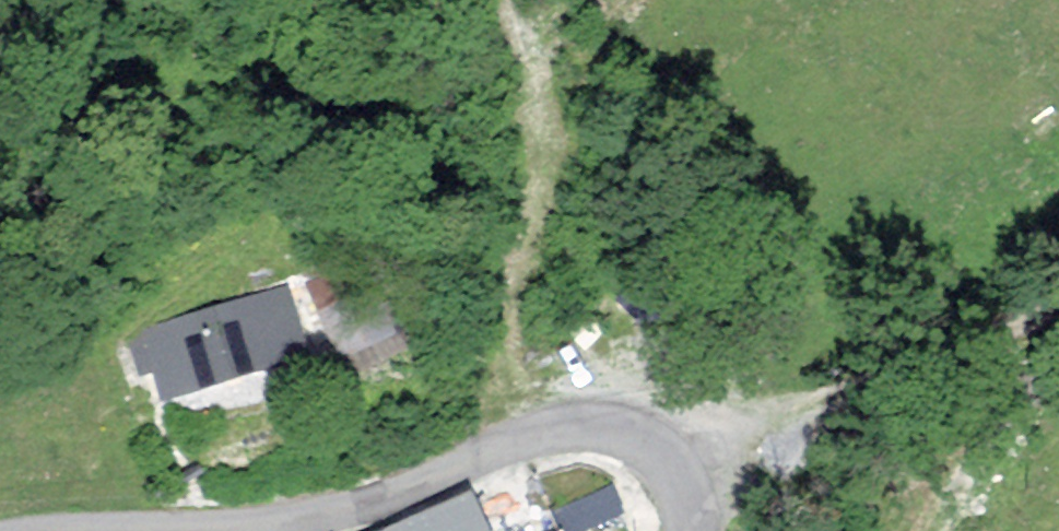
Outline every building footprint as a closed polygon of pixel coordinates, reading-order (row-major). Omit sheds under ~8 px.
[(314,286),(340,346),(381,325),(365,288),(372,283),(366,268),(357,272),(354,267),(314,286)] [(225,327),(179,341),(192,384),(294,351),(278,308),(267,311),(264,303),(225,316),(225,327)] [(388,342),(381,325),(340,346),(347,360),(388,342)] [(192,384),(179,341),(175,331),(137,343),(155,397),(192,384)] [(545,530),(587,530),(587,515),(626,515),(626,488),(545,487),(545,530)] [(450,517),(420,530),(458,530),(450,517)]
